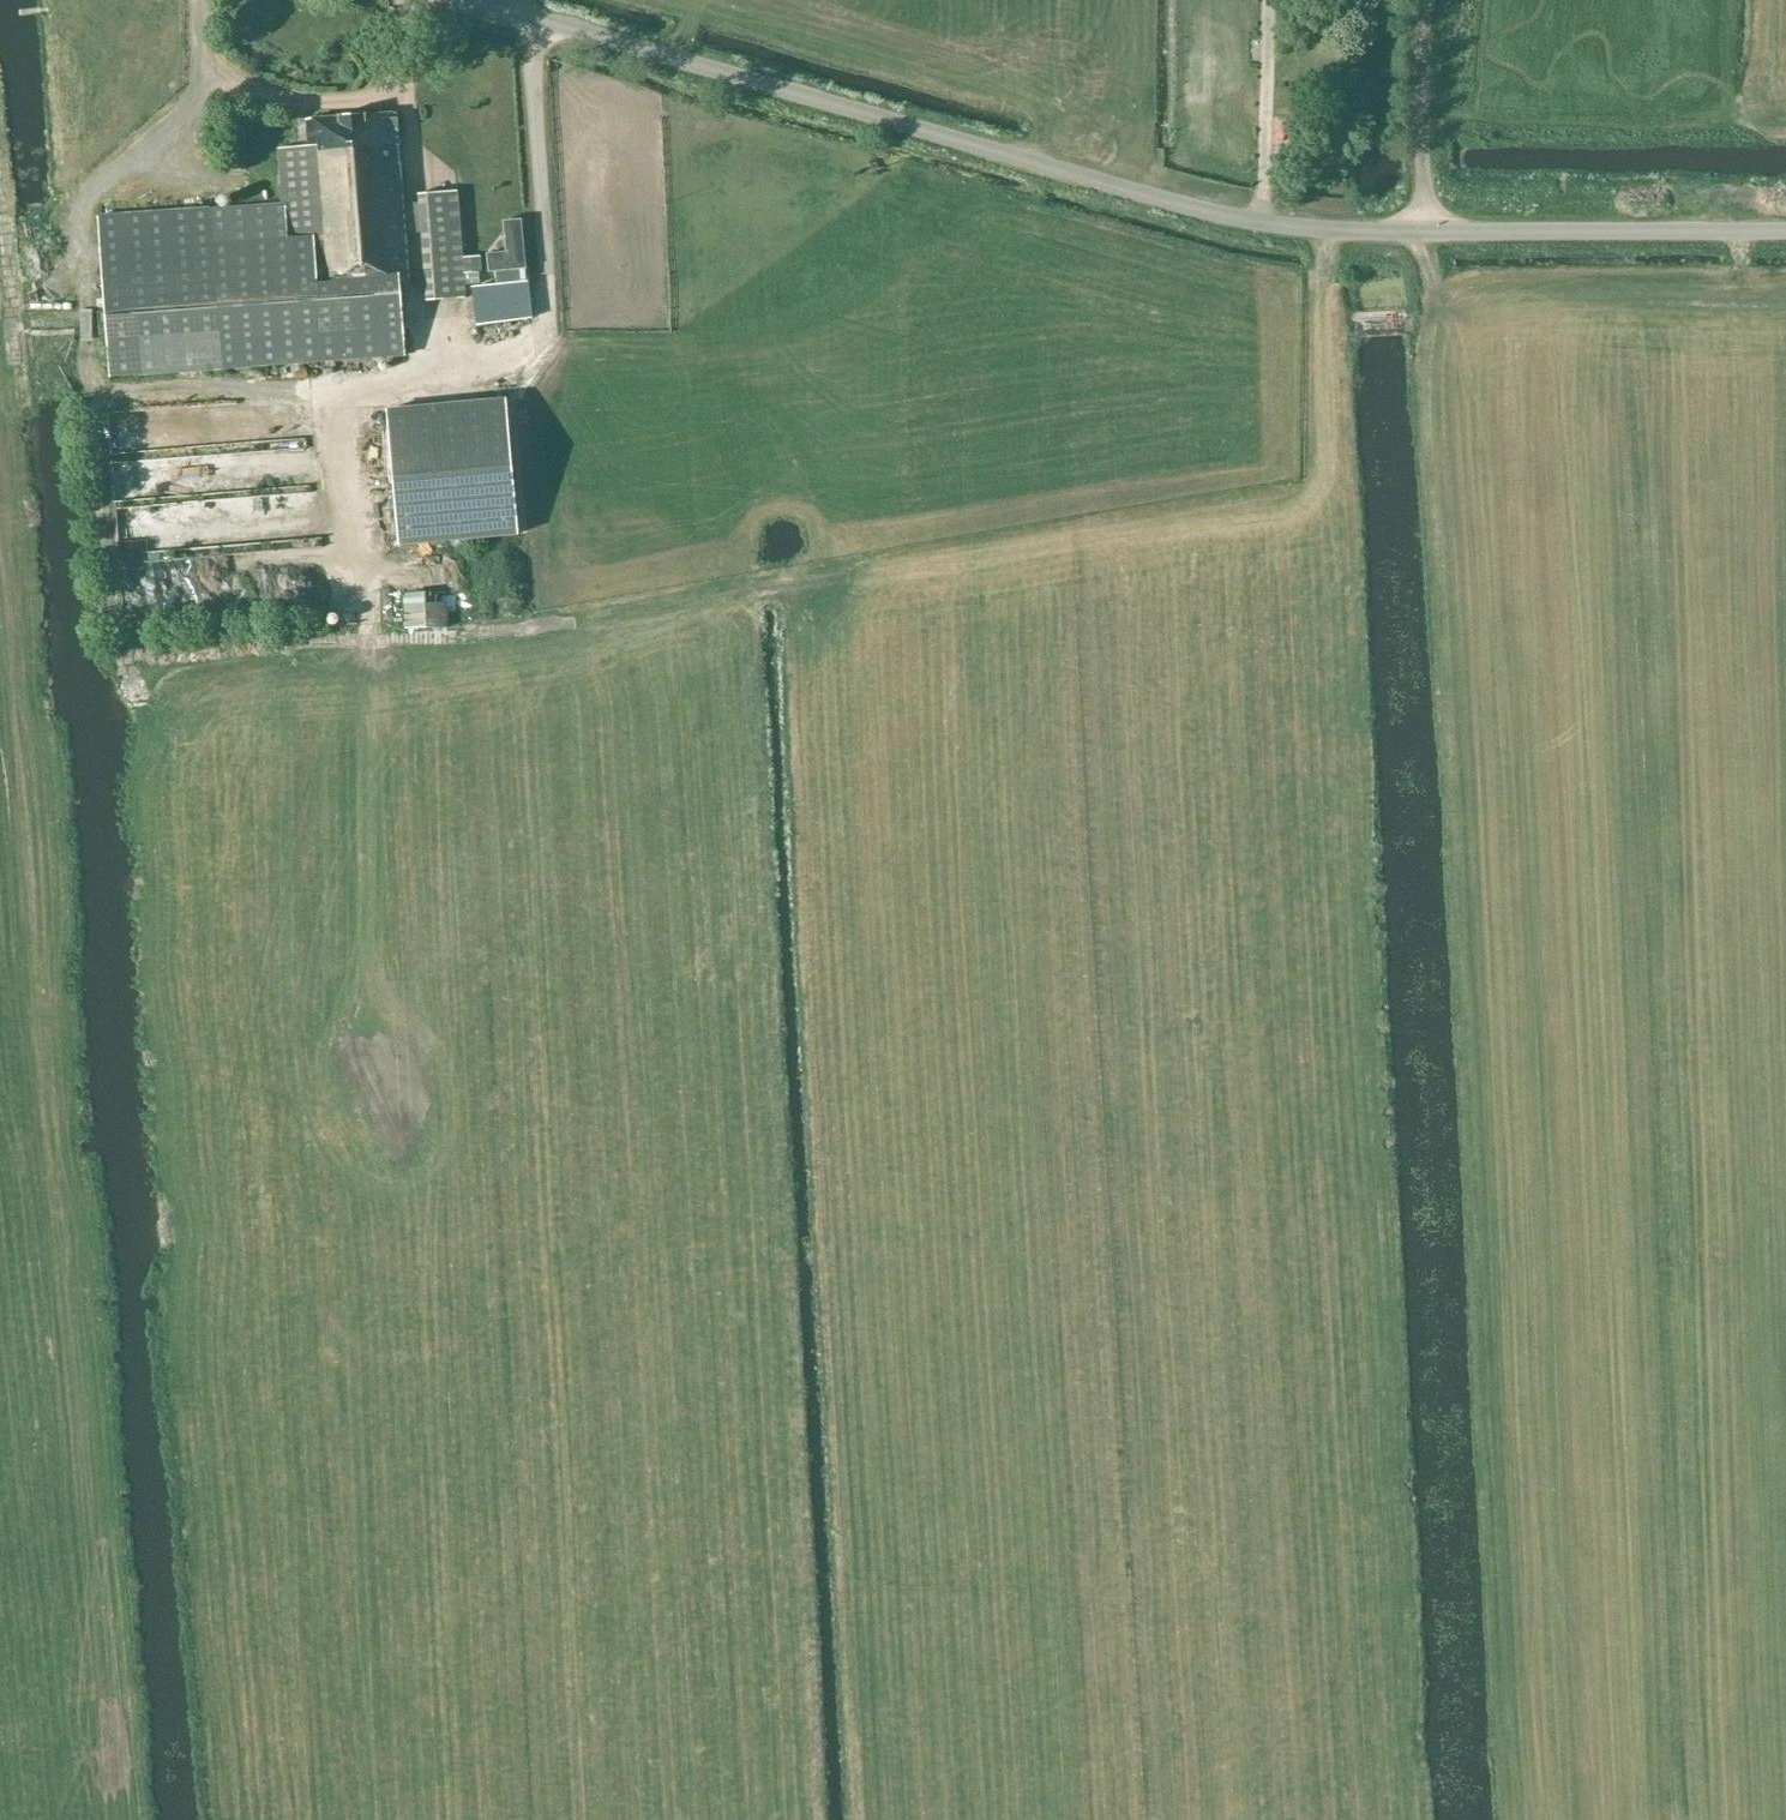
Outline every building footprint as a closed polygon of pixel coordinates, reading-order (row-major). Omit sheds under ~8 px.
[(396,113),(304,120),(306,144),(280,146),(284,203),(97,217),(109,377),(405,356),(400,284),(409,284),(396,113)] [(457,191),(419,194),(427,301),(465,298),(463,274),(480,272),(480,256),(462,258),(457,191)] [(506,400),(386,411),(399,545),(518,534),(506,400)] [(111,410),(119,448),(165,439),(158,401),(111,410)] [(184,457),(117,465),(120,493),(198,484),(197,471),(185,473),(184,457)]
